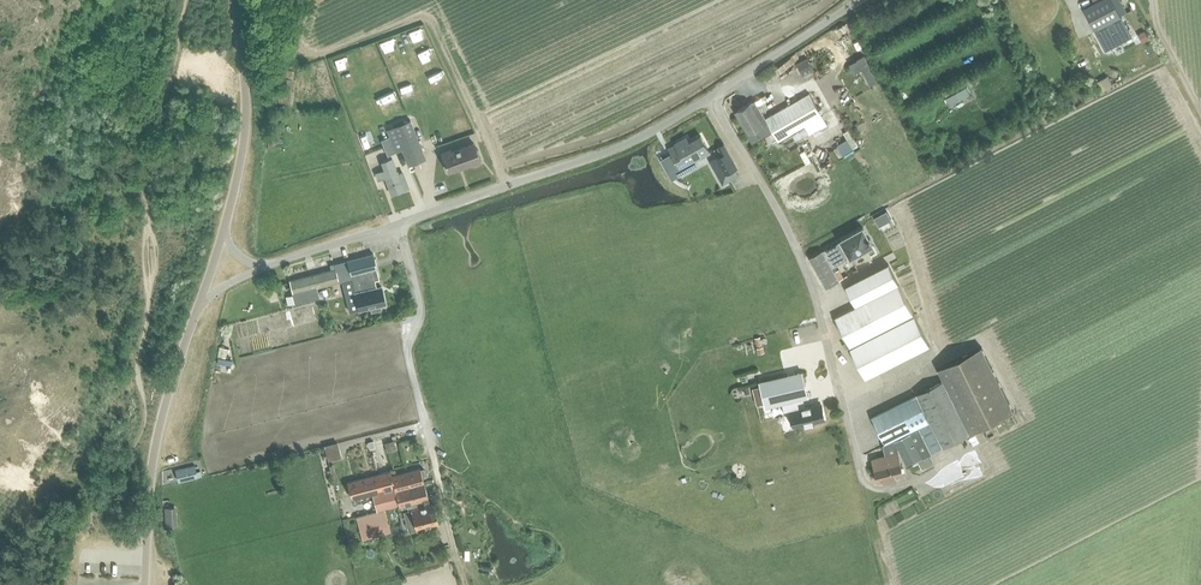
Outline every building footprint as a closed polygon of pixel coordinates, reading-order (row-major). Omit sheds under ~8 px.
[(1083,8),(1089,19),(1095,30),(1105,50),(1131,37),(1121,16),(1120,15),(1116,6),(1112,0),(1097,0),(1094,2),(1083,8)] [(1116,6),(1120,15),(1126,12),(1120,0),(1112,0),(1116,6)] [(1144,31),(1138,34),(1142,42),(1149,39),(1144,31)] [(857,58),(857,59),(849,63),(854,72),(862,68),(870,84),(877,80),(864,55),(857,58)] [(807,56),(797,62),(803,73),(814,68),(807,56)] [(972,76),(967,79),(971,85),(975,82),(972,76)] [(945,98),(949,105),(971,93),(967,86),(945,98)] [(765,117),(755,100),(735,111),(747,133),(768,122),(778,140),(788,135),(806,126),(822,115),(809,93),(765,117)] [(389,136),(396,152),(402,149),(408,165),(425,158),(410,121),(387,130),(389,136)] [(388,155),(396,152),(389,136),(381,139),(388,155)] [(678,165),(680,168),(710,152),(701,136),(689,142),(687,138),(676,144),(678,146),(671,150),(672,153),(664,157),(671,169),(678,165)] [(441,154),(448,172),(471,164),(472,165),(481,162),(474,143),(452,151),(451,150),(441,154)] [(727,151),(709,161),(722,185),(729,181),(725,174),(737,167),(728,151),(727,151)] [(402,172),(398,174),(392,158),(382,162),(385,170),(376,173),(378,180),(385,178),(392,194),(408,188),(402,172)] [(886,210),(874,217),(878,226),(891,219),(886,210)] [(839,239),(840,241),(809,258),(826,287),(839,280),(830,265),(836,262),(835,260),(847,253),(850,259),(874,245),(863,225),(839,239)] [(335,264),(330,266),(331,270),(334,283),(342,281),(352,279),(351,275),(377,268),(373,254),(347,260),(348,261),(335,264)] [(845,285),(855,305),(898,283),(888,263),(845,285)] [(352,279),(342,281),(350,312),(359,309),(370,307),(371,311),(381,309),(379,304),(385,303),(381,286),(376,287),(375,280),(379,279),(377,268),(351,275),(352,279)] [(331,270),(310,275),(313,288),(316,287),(334,283),(331,270)] [(310,275),(289,280),(292,293),(295,303),(319,297),(316,287),(313,288),(310,275)] [(276,283),(265,287),(267,291),(278,288),(276,283)] [(845,350),(850,347),(865,378),(930,345),(914,315),(899,285),(834,317),(847,342),(842,344),(845,350)] [(871,417),(885,445),(895,440),(901,452),(908,466),(932,454),(943,449),(942,447),(970,434),(1013,412),(980,346),(937,368),(943,381),(871,417)] [(802,371),(759,382),(765,407),(782,403),(784,414),(791,412),(791,414),(788,415),(790,423),(794,423),(794,426),(824,419),(820,404),(811,406),(810,404),(810,405),(810,406),(809,406),(805,407),(805,405),(803,398),(808,397),(802,371)] [(393,440),(384,443),(386,451),(395,448),(393,440)] [(895,440),(885,445),(883,445),(886,455),(872,459),(878,482),(904,475),(898,452),(901,452),(895,440)] [(343,460),(338,442),(327,444),(331,462),(343,460)] [(193,465),(175,470),(176,473),(179,482),(201,476),(200,470),(195,471),(193,465)] [(393,476),(392,476),(400,505),(400,506),(407,504),(408,510),(403,511),(409,531),(416,529),(439,523),(434,503),(430,505),(420,469),(393,476)] [(391,471),(347,482),(351,498),(372,493),(377,512),(385,509),(400,506),(400,505),(392,476),(393,476),(391,471)] [(164,508),(166,528),(174,527),(173,508),(164,508)] [(377,512),(356,517),(362,540),(392,534),(385,509),(377,512)]
